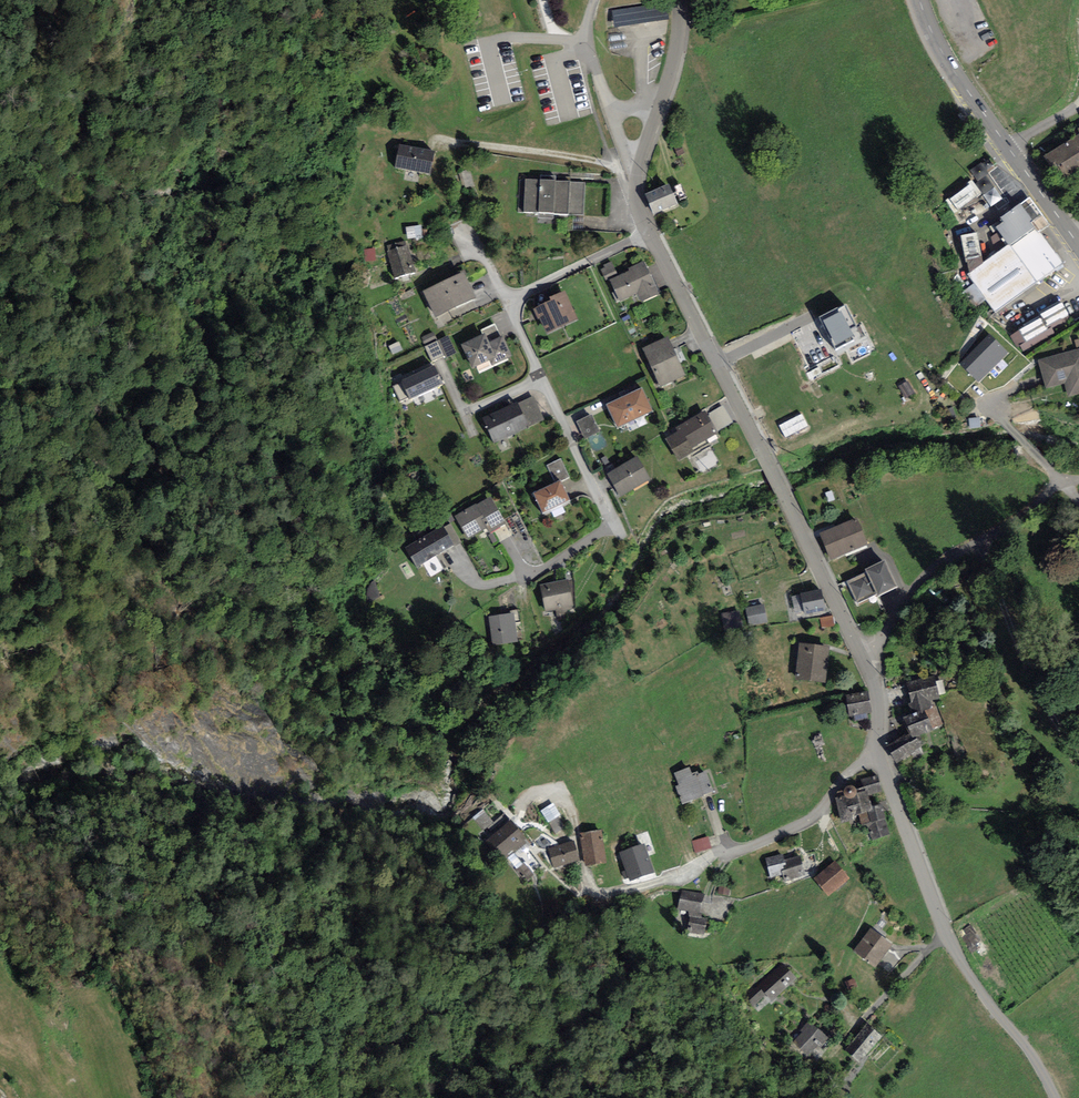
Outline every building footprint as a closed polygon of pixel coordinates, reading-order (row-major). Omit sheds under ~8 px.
[(665,3),(612,10),(614,27),(667,20),(665,3)] [(1078,173),(1078,134),(1043,156),(1061,184),(1078,173)] [(399,144),(395,168),(431,174),(435,151),(399,144)] [(973,166),(988,205),(1003,199),(987,161),(973,166)] [(466,189),(474,186),(469,169),(458,172),(462,186),(465,185),(466,189)] [(525,179),(523,212),(583,215),(585,182),(525,179)] [(645,194),(654,214),(678,204),(669,184),(645,194)] [(972,184),(948,200),(956,212),(980,196),(972,184)] [(1037,226),(1041,232),(1050,225),(1030,198),(1021,204),(1037,226)] [(996,228),(1009,245),(1037,226),(1021,204),(1000,218),(1004,222),(996,228)] [(406,227),(408,239),(423,237),(421,225),(406,227)] [(967,274),(996,313),(1064,263),(1041,232),(1037,226),(1009,245),(967,274)] [(389,250),(406,246),(405,241),(387,246),(389,250)] [(387,250),(394,277),(415,272),(408,245),(406,246),(389,250),(387,250)] [(365,249),(366,261),(376,261),(375,248),(365,249)] [(609,279),(618,275),(612,261),(602,265),(604,267),(600,269),(606,281),(609,279)] [(660,294),(644,261),(628,268),(629,270),(618,275),(609,279),(615,291),(611,293),(616,304),(637,294),(641,302),(660,294)] [(464,271),(423,290),(436,317),(476,298),(464,271)] [(547,334),(578,319),(565,290),(550,297),(552,301),(533,309),(538,319),(539,318),(547,334)] [(1043,313),(1049,327),(1070,317),(1064,303),(1043,313)] [(846,304),(819,317),(835,351),(856,341),(850,329),(856,326),(846,304)] [(1013,334),(1023,351),(1053,333),(1043,317),(1013,334)] [(490,342),(501,337),(495,324),(481,330),(482,334),(485,333),(490,342)] [(434,331),(420,338),(423,345),(437,338),(434,331)] [(482,334),(461,344),(472,368),(490,360),(492,365),(511,356),(502,336),(501,337),(490,342),(485,333),(482,334)] [(979,383),(1008,353),(989,334),(959,364),(979,383)] [(448,335),(438,340),(446,357),(456,353),(448,335)] [(661,387),(685,375),(667,337),(643,348),(661,387)] [(444,355),(438,341),(425,347),(431,361),(444,355)] [(1037,360),(1044,388),(1064,383),(1068,397),(1078,394),(1078,349),(1037,360)] [(410,399),(444,383),(435,364),(400,380),(401,382),(408,397),(410,399)] [(399,401),(408,397),(401,382),(392,386),(399,401)] [(606,405),(617,428),(653,411),(642,387),(606,405)] [(518,403),(529,427),(543,420),(533,396),(518,403)] [(483,418),(494,443),(529,427),(518,403),(517,402),(483,418)] [(716,430),(717,432),(733,422),(723,405),(707,414),(716,430)] [(692,448),(718,433),(717,432),(716,430),(707,414),(705,411),(675,428),(677,431),(664,439),(678,462),(694,452),(692,448)] [(804,413),(780,424),(786,437),(809,426),(804,413)] [(591,414),(576,421),(585,439),(600,432),(591,414)] [(607,474),(621,497),(651,479),(637,456),(607,474)] [(561,481),(569,477),(560,459),(547,465),(555,482),(561,480),(561,481)] [(533,493),(543,513),(570,500),(561,481),(561,480),(555,482),(533,493)] [(489,533),(506,523),(505,520),(490,497),(476,505),(475,503),(454,516),(468,538),(486,528),(489,533)] [(517,513),(505,520),(506,523),(514,535),(526,528),(517,513)] [(820,534),(831,560),(868,544),(856,518),(820,534)] [(455,547),(462,543),(451,523),(444,527),(454,545),(455,547)] [(444,527),(443,525),(405,548),(416,568),(423,564),(436,556),(454,545),(444,527)] [(444,569),(436,556),(423,564),(431,577),(444,569)] [(898,587),(884,560),(865,569),(866,572),(847,582),(858,603),(877,594),(878,596),(898,587)] [(540,584),(546,612),(573,607),(567,579),(540,584)] [(805,610),(805,613),(825,609),(821,589),(801,594),(805,610)] [(796,612),(805,610),(801,594),(792,596),(796,612)] [(767,622),(763,604),(746,608),(750,625),(767,622)] [(740,610),(721,613),(724,630),(742,627),(740,610)] [(518,642),(514,612),(488,616),(493,646),(518,642)] [(832,615),(820,617),(822,627),(833,625),(832,615)] [(802,647),(798,680),(825,682),(828,650),(802,647)] [(935,676),(907,682),(912,704),(908,705),(910,713),(924,710),(936,707),(934,701),(940,700),(935,676)] [(846,695),(849,716),(872,712),(868,691),(846,695)] [(932,728),(943,724),(936,707),(924,710),(932,728)] [(924,734),(933,730),(932,728),(924,710),(910,713),(902,717),(909,733),(912,739),(917,737),(924,734)] [(914,759),(923,754),(920,748),(923,746),(917,737),(912,739),(909,733),(887,746),(897,764),(912,755),(914,759)] [(675,786),(682,804),(703,795),(703,794),(696,775),(692,776),(688,767),(674,772),(679,785),(675,786)] [(696,775),(703,794),(712,791),(706,772),(696,775)] [(877,776),(862,779),(865,791),(867,790),(868,795),(881,791),(877,776)] [(843,791),(843,793),(845,796),(835,798),(842,824),(859,819),(858,814),(872,810),(871,806),(867,790),(865,791),(858,793),(857,791),(855,788),(853,786),(851,785),(848,786),(846,786),(845,789),(843,791)] [(556,803),(543,809),(551,824),(563,818),(556,803)] [(872,840),(890,834),(880,803),(871,806),(872,810),(858,814),(859,819),(862,827),(866,825),(872,840)] [(485,808),(476,815),(487,829),(496,822),(485,808)] [(526,838),(511,820),(488,839),(506,860),(526,842),(524,840),(526,838)] [(602,830),(580,833),(585,867),(607,863),(602,830)] [(696,853),(711,848),(708,837),(693,841),(696,853)] [(547,848),(552,868),(579,860),(574,840),(547,848)] [(644,843),(619,852),(629,881),(655,873),(644,843)] [(784,852),(787,859),(803,854),(801,847),(784,852)] [(783,854),(765,859),(771,878),(783,874),(785,881),(805,876),(800,856),(784,860),(783,854)] [(814,879),(829,896),(849,879),(835,861),(814,879)] [(534,875),(524,863),(516,869),(526,881),(534,875)] [(729,895),(730,889),(720,887),(719,893),(729,895)] [(702,894),(682,890),(678,909),(698,913),(702,894)] [(704,935),(707,918),(690,915),(687,932),(704,935)] [(871,929),(853,951),(875,967),(892,945),(871,929)] [(978,941),(973,932),(966,936),(971,945),(978,941)] [(772,1001),(796,979),(782,963),(757,985),(766,994),(772,1001)] [(754,1006),(766,994),(757,985),(756,984),(744,996),(754,1006)] [(829,1037),(810,1021),(792,1041),(811,1057),(829,1037)] [(844,1049),(860,1063),(884,1036),(868,1022),(844,1049)]
